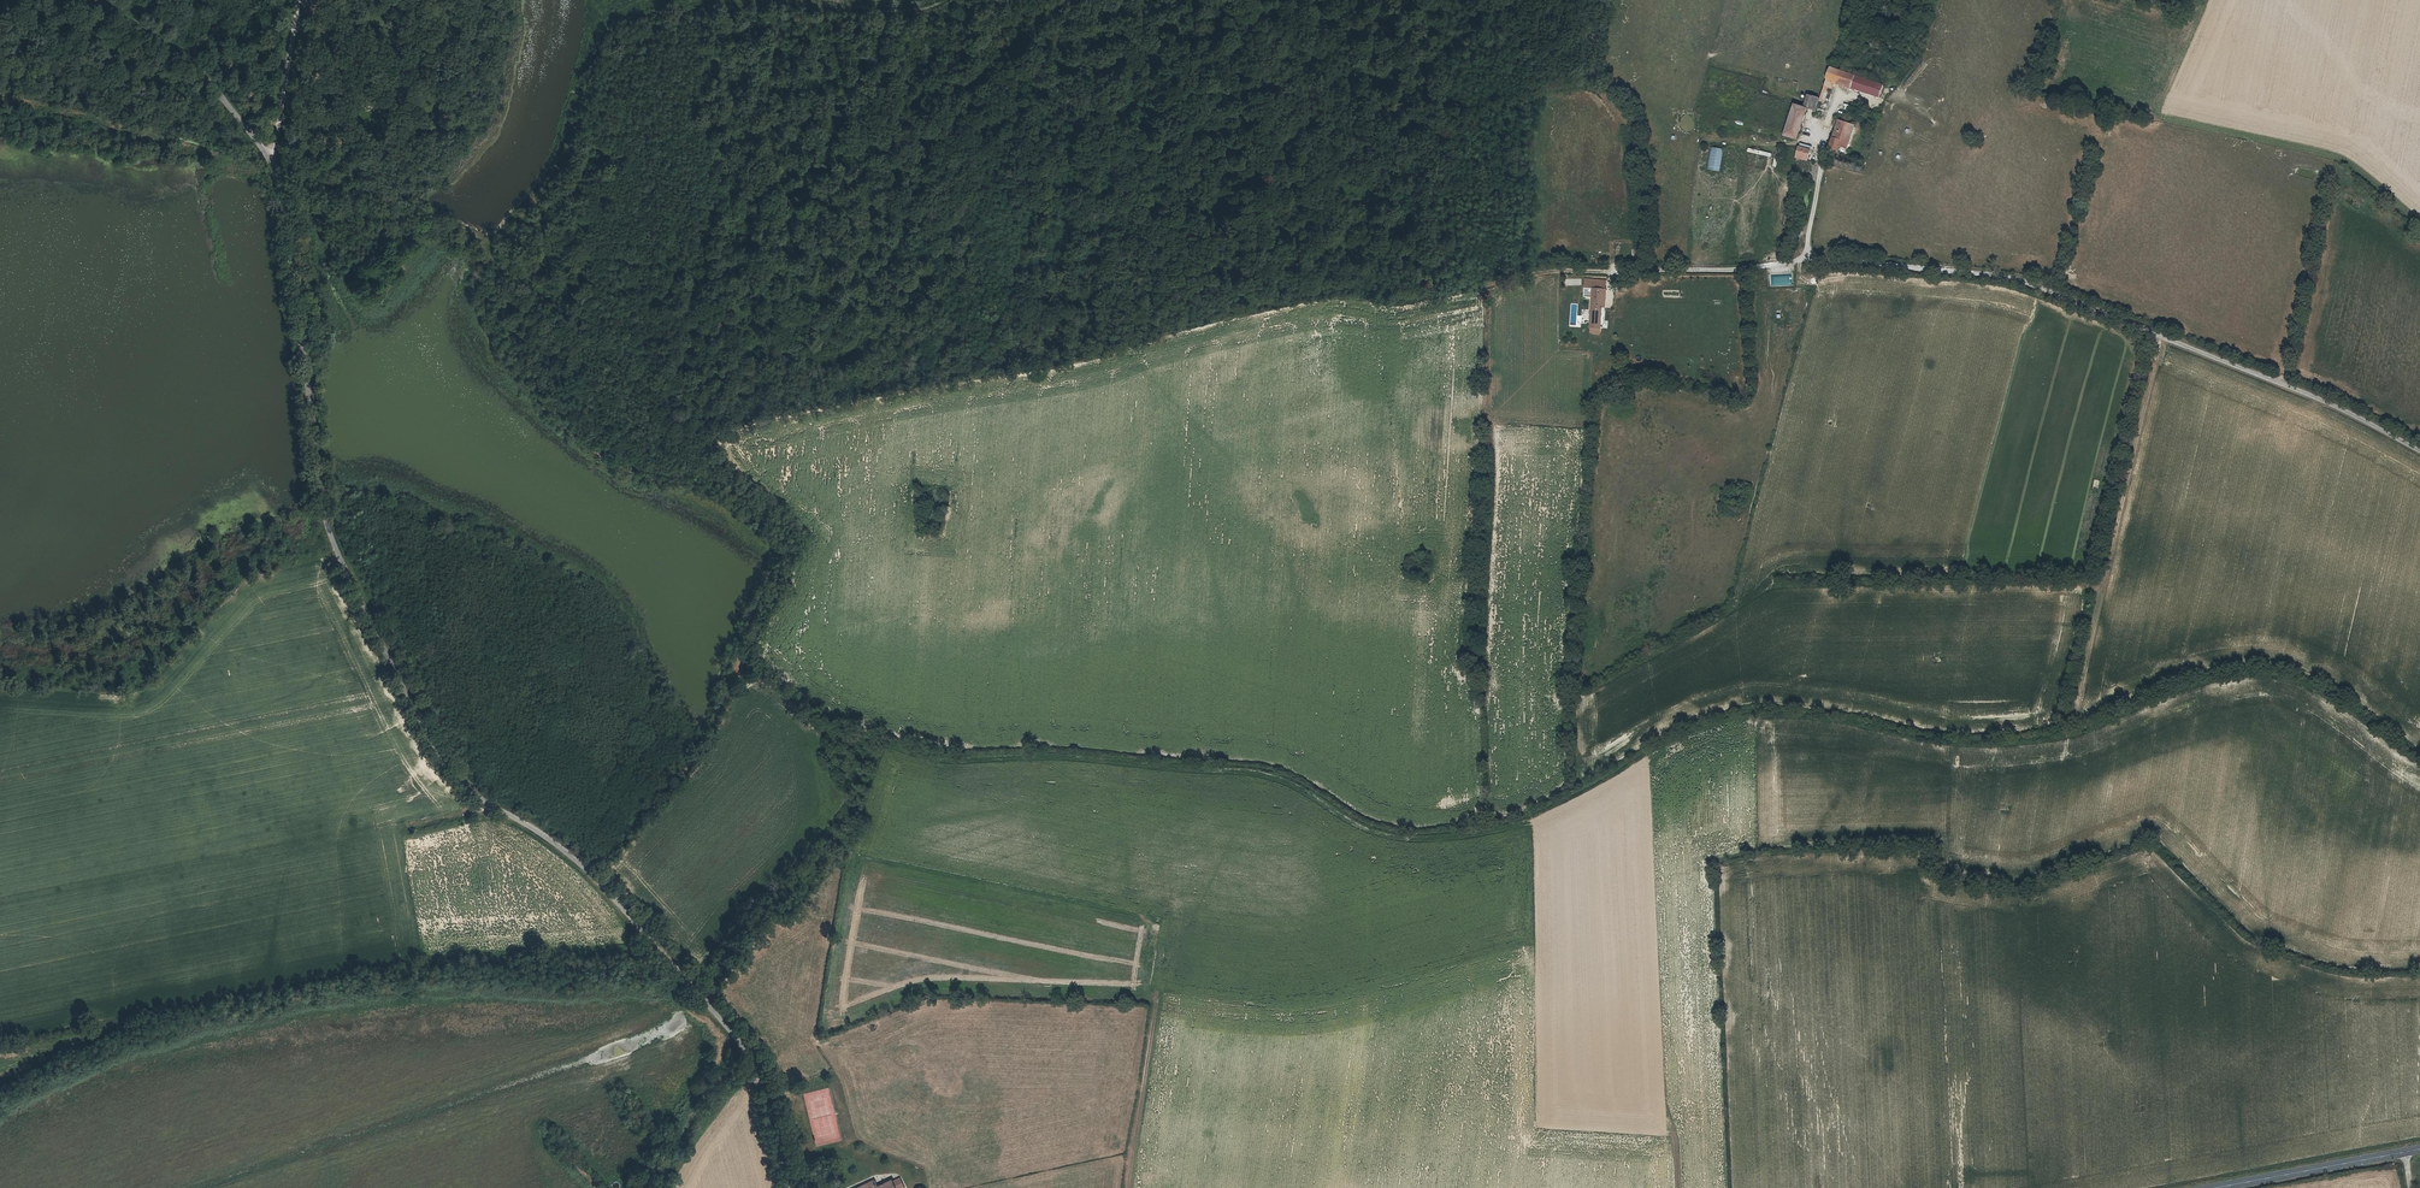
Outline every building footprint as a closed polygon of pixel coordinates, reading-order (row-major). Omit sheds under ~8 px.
[(1821,92),(1837,94),(1839,82),(1812,79),(1811,85),(1809,98),(1820,99),(1821,92)] [(1821,92),(1820,99),(1836,100),(1837,94),(1821,92)] [(1806,123),(1806,114),(1798,115),(1798,124),(1806,123)] [(1792,157),(1796,126),(1781,124),(1781,131),(1777,156),(1788,157),(1792,157)] [(1832,129),(1825,161),(1834,163),(1837,153),(1842,153),(1847,131),(1839,130),(1832,129)] [(1796,158),(1809,162),(1813,150),(1800,146),(1796,158)] [(1707,169),(1720,172),(1724,149),(1711,147),(1707,169)] [(1794,166),(1787,166),(1786,174),(1792,175),(1804,176),(1806,161),(1795,160),(1794,166)] [(1589,296),(1587,326),(1598,326),(1600,297),(1589,296)] [(1578,327),(1579,303),(1570,303),(1570,326),(1578,327)]
